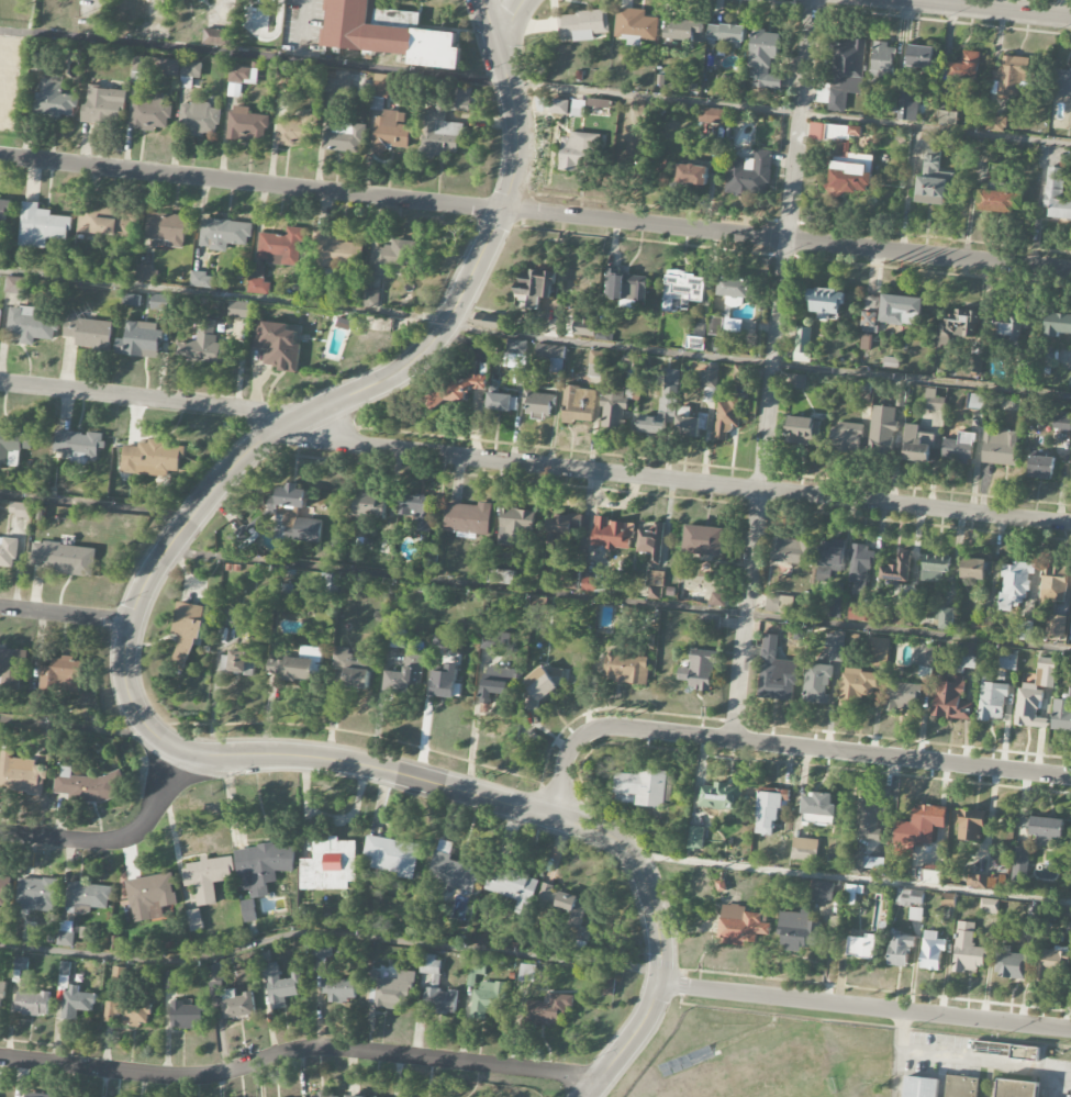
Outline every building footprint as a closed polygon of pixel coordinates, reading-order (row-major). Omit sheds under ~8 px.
[(646,9),(617,9),(616,37),(657,38),(658,18),(645,17),(646,9)] [(560,38),(573,37),(573,42),(594,41),(594,34),(608,34),(607,11),(558,14),(560,38)] [(704,25),(667,19),(666,29),(669,30),(668,38),(701,43),(704,25)] [(169,40),(169,25),(135,23),(134,39),(169,40)] [(709,41),(744,44),(745,27),(710,24),(709,41)] [(202,45),(227,49),(230,32),(204,28),(202,45)] [(780,90),(782,77),(769,75),(770,58),(777,59),(780,33),(753,30),(748,77),(753,78),(752,87),(780,90)] [(830,85),(842,86),(843,75),(862,77),(865,39),(841,37),(841,42),(829,41),(828,56),(833,56),(830,85)] [(872,44),(871,79),(893,80),(894,45),(872,44)] [(908,68),(934,69),(934,47),(909,46),(908,68)] [(947,81),(976,85),(981,53),(963,50),(961,64),(950,62),(947,81)] [(998,97),(1018,98),(1019,82),(1027,82),(1029,58),(1000,57),(1000,71),(991,70),(991,81),(999,81),(998,97)] [(181,87),(196,88),(196,79),(201,79),(202,63),(182,62),(181,87)] [(258,69),(230,67),(228,97),(241,97),(242,84),(257,85),(258,69)] [(1059,96),(1070,97),(1070,70),(1060,70),(1059,96)] [(328,91),(349,93),(351,73),(329,71),(328,91)] [(372,96),(394,99),(397,77),(375,74),(372,96)] [(77,96),(59,94),(61,81),(41,79),(40,93),(36,93),(34,113),(61,116),(61,115),(75,117),(77,96)] [(124,90),(89,88),(88,106),(82,106),(81,121),(122,124),(124,90)] [(470,89),(453,88),(452,111),(470,112),(470,89)] [(917,121),(917,101),(913,101),(914,89),(899,88),(898,121),(917,121)] [(163,94),(133,93),(132,130),(157,131),(157,128),(170,128),(170,106),(163,105),(163,94)] [(609,110),(611,101),(588,98),(587,106),(609,110)] [(569,101),(551,99),(549,114),(567,115),(569,101)] [(180,134),(219,136),(220,109),(211,109),(211,104),(181,102),(180,134)] [(424,109),(420,157),(444,159),(445,153),(460,154),(462,124),(445,123),(447,105),(436,104),(436,110),(424,109)] [(229,139),(266,140),(267,115),(250,115),(250,108),(230,107),(229,139)] [(725,109),(701,108),(700,123),(724,124),(725,109)] [(412,127),(404,125),(405,114),(384,110),(383,118),(378,117),(371,152),(385,154),(387,146),(408,149),(412,127)] [(956,125),(957,112),(939,111),(938,125),(956,125)] [(277,145),(314,145),(315,115),(292,114),(292,121),(277,121),(277,145)] [(985,132),(1003,132),(1003,118),(986,117),(985,132)] [(324,151),(363,153),(364,124),(325,123),(324,151)] [(809,141),(842,142),(841,153),(849,153),(850,137),(862,138),(863,126),(810,124),(809,141)] [(586,172),(586,164),(597,165),(598,134),(572,133),(572,138),(562,138),(561,171),(586,172)] [(754,159),(727,158),(726,193),(769,195),(771,151),(755,151),(754,159)] [(916,203),(948,205),(950,173),(939,172),(940,153),(924,152),(923,176),(918,176),(916,203)] [(871,164),(831,160),(828,191),(868,195),(871,164)] [(988,181),(1001,183),(1003,164),(990,163),(988,181)] [(708,167),(678,164),(676,184),(706,187),(708,167)] [(1070,220),(1070,200),(1062,200),(1065,169),(1048,167),(1044,208),(1050,208),(1049,218),(1070,220)] [(1024,194),(979,191),(977,211),(1023,213),(1024,194)] [(0,198),(0,224),(8,224),(9,199),(0,198)] [(19,247),(46,248),(46,239),(70,241),(71,217),(50,216),(50,210),(38,210),(39,203),(21,202),(19,247)] [(78,235),(133,236),(134,208),(78,207),(78,235)] [(187,216),(148,213),(146,239),(169,241),(169,247),(184,249),(187,216)] [(200,248),(227,250),(227,245),(250,246),(251,222),(202,220),(200,248)] [(301,265),(303,228),(286,227),(286,235),(260,234),(258,263),(301,265)] [(363,244),(341,243),(341,232),(313,231),(312,267),(342,268),(342,264),(362,265),(363,244)] [(376,247),(374,276),(390,277),(391,266),(414,267),(415,241),(393,240),(392,247),(376,247)] [(136,281),(152,282),(153,266),(137,265),(136,281)] [(265,265),(249,265),(248,294),(270,295),(271,282),(264,282),(265,265)] [(551,299),(554,273),(519,270),(517,295),(527,296),(526,308),(537,309),(539,298),(551,299)] [(212,289),(213,274),(191,272),(190,288),(212,289)] [(664,310),(689,312),(689,301),(704,302),(705,275),(666,272),(664,310)] [(646,301),(646,276),(606,275),(605,300),(646,301)] [(4,294),(23,295),(25,278),(5,277),(4,294)] [(719,296),(727,296),(727,307),(743,307),(743,299),(752,299),(752,280),(719,279),(719,296)] [(379,308),(379,290),(364,289),(363,308),(379,308)] [(809,312),(820,313),(819,320),(830,322),(831,314),(841,315),(844,291),(811,289),(809,312)] [(880,322),(919,327),(923,299),(883,294),(880,322)] [(124,306),(140,306),(141,295),(124,295),(124,306)] [(248,318),(249,303),(230,302),(229,317),(248,318)] [(54,340),(54,332),(58,332),(59,318),(38,317),(38,308),(9,307),(7,333),(21,334),(21,345),(34,346),(34,339),(54,340)] [(976,311),(955,309),(955,316),(944,315),(942,336),(973,339),(976,311)] [(879,313),(863,312),(861,332),(877,334),(879,313)] [(64,337),(76,338),(76,348),(110,350),(111,322),(81,320),(82,314),(65,313),(64,337)] [(1045,337),(1059,337),(1059,334),(1070,334),(1070,314),(1046,314),(1045,337)] [(1025,318),(1015,317),(1014,325),(996,322),(994,341),(1021,344),(1025,318)] [(216,320),(199,319),(197,341),(189,341),(187,362),(230,365),(231,345),(215,344),(216,320)] [(595,337),(595,320),(574,319),(573,336),(595,337)] [(722,336),(723,319),(710,319),(709,335),(722,336)] [(157,325),(127,321),(125,339),(117,338),(115,353),(160,359),(164,331),(157,330),(157,325)] [(289,324),(256,321),(254,348),(266,350),(264,368),(298,371),(301,344),(297,344),(298,332),(288,331),(289,324)] [(809,363),(811,328),(796,327),(794,362),(809,363)] [(871,334),(861,334),(860,350),(870,351),(871,334)] [(705,338),(688,337),(686,349),(704,351),(705,338)] [(505,367),(525,368),(527,341),(506,340),(505,367)] [(187,343),(177,342),(176,356),(187,356),(187,343)] [(535,362),(550,362),(549,372),(563,373),(564,346),(536,345),(535,362)] [(695,373),(694,388),(704,388),(703,402),(716,403),(718,365),(707,364),(706,373),(695,373)] [(744,383),(744,366),(733,366),(734,384),(744,383)] [(677,370),(662,369),(661,417),(639,416),(639,434),(665,435),(666,422),(676,422),(677,370)] [(805,389),(806,375),(792,375),(791,389),(805,389)] [(562,422),(593,423),(595,389),(564,387),(562,422)] [(553,395),(534,395),(534,389),(525,389),(524,417),(553,418),(553,395)] [(936,389),(927,389),(926,410),(945,411),(945,398),(936,398),(936,389)] [(726,441),(727,429),(741,430),(742,398),(730,398),(730,390),(718,390),(716,441),(726,441)] [(517,412),(517,396),(488,394),(487,410),(517,412)] [(983,394),(967,394),(967,409),(983,409),(983,394)] [(602,429),(624,429),(625,396),(614,396),(614,395),(603,395),(602,429)] [(1070,431),(1070,415),(1070,413),(1053,412),(1053,430),(1070,431)] [(699,437),(699,418),(676,417),(676,436),(699,437)] [(786,444),(812,444),(813,435),(818,435),(819,419),(787,418),(786,444)] [(895,421),(870,420),(869,453),(894,454),(895,421)] [(862,426),(832,423),(829,450),(859,454),(862,426)] [(919,425),(905,425),(904,461),(931,462),(932,434),(919,433),(919,425)] [(20,450),(33,450),(34,428),(19,427),(19,430),(0,430),(0,466),(19,467),(20,450)] [(1018,430),(984,429),(982,464),(1016,465),(1018,430)] [(53,452),(66,453),(65,461),(88,463),(88,461),(97,462),(99,448),(103,449),(105,435),(55,430),(53,452)] [(943,440),(942,462),(972,464),(973,433),(958,433),(958,441),(943,440)] [(121,473),(167,477),(167,471),(181,472),(184,447),(165,445),(166,442),(140,440),(139,447),(124,446),(121,473)] [(1028,478),(1053,480),(1055,458),(1031,456),(1028,478)] [(321,543),(322,520),(298,519),(299,508),(305,508),(307,488),(278,486),(277,497),(270,496),(269,514),(276,515),(275,539),(321,543)] [(384,520),(387,495),(349,491),(347,516),(384,520)] [(419,519),(419,532),(432,533),(434,497),(401,495),(400,518),(419,519)] [(29,518),(30,504),(10,503),(9,517),(29,518)] [(489,535),(491,505),(446,503),(444,532),(489,535)] [(582,516),(547,516),(548,540),(583,539),(582,516)] [(595,519),(592,547),(631,550),(634,522),(595,519)] [(663,523),(639,523),(638,551),(651,552),(650,565),(661,565),(663,523)] [(684,553),(722,558),(725,530),(688,525),(684,553)] [(253,539),(245,526),(230,535),(237,548),(253,539)] [(17,539),(0,538),(0,567),(15,567),(17,539)] [(812,565),(813,541),(773,539),(771,563),(812,565)] [(820,540),(818,581),(830,582),(831,572),(842,572),(844,542),(820,540)] [(96,547),(32,542),(30,570),(93,575),(96,547)] [(873,548),(854,545),(847,590),(866,593),(873,548)] [(910,554),(884,552),(883,580),(909,582),(910,554)] [(922,582),(943,583),(943,573),(950,573),(950,556),(923,555),(922,582)] [(962,578),(984,579),(985,560),(962,559),(962,578)] [(1035,564),(1012,562),(1012,565),(1003,564),(999,611),(1012,612),(1013,605),(1026,606),(1029,575),(1034,575),(1035,564)] [(1047,637),(1066,638),(1067,616),(1054,616),(1055,602),(1065,602),(1067,568),(1042,567),(1039,618),(1048,619),(1047,637)] [(516,571),(490,569),(488,583),(514,586),(516,571)] [(578,590),(581,573),(569,571),(567,588),(578,590)] [(664,572),(651,571),(648,599),(661,600),(664,572)] [(608,578),(585,575),(583,591),(599,593),(599,590),(607,591),(608,578)] [(725,607),(725,592),(713,591),(713,606),(725,607)] [(792,597),(766,595),(765,612),(791,614),(792,597)] [(873,622),(873,601),(859,601),(859,604),(849,603),(848,621),(873,622)] [(192,669),(202,606),(177,602),(172,634),(178,635),(173,666),(192,669)] [(939,630),(953,630),(954,609),(940,608),(939,630)] [(913,610),(891,609),(890,625),(912,626),(913,610)] [(700,629),(720,629),(720,615),(700,614),(700,629)] [(825,648),(830,648),(829,661),(843,662),(844,635),(826,634),(825,648)] [(760,699),(795,701),(797,662),(777,661),(778,635),(763,635),(760,699)] [(887,666),(889,639),(870,638),(869,652),(875,653),(874,666),(887,666)] [(954,673),(962,673),(962,668),(976,669),(977,644),(955,643),(954,673)] [(323,648),(301,646),(300,658),(270,655),(269,674),(284,675),(284,679),(320,683),(323,648)] [(934,647),(914,646),(913,665),(933,666),(934,647)] [(344,687),(370,689),(373,661),(350,658),(352,649),(335,647),(332,669),(345,671),(344,687)] [(712,692),(716,652),(691,649),(689,669),(679,668),(678,680),(690,682),(689,689),(712,692)] [(2,677),(1,689),(23,690),(25,651),(0,650),(0,677),(2,677)] [(222,652),(221,672),(254,673),(255,659),(248,659),(248,653),(222,652)] [(385,671),(384,692),(410,694),(410,685),(419,685),(421,655),(405,654),(404,672),(385,671)] [(998,669),(1016,670),(1017,655),(999,654),(998,669)] [(648,684),(649,657),(606,655),(605,683),(648,684)] [(41,690),(81,693),(83,661),(71,661),(72,658),(53,657),(53,667),(43,666),(41,690)] [(1015,726),(1046,729),(1047,719),(1039,718),(1041,689),(1053,689),(1055,659),(1038,658),(1035,685),(1019,683),(1015,726)] [(432,697),(455,698),(456,665),(445,665),(445,672),(433,671),(432,697)] [(829,704),(830,665),(805,665),(805,703),(829,704)] [(554,670),(549,674),(542,666),(514,691),(532,711),(565,682),(554,670)] [(516,684),(518,671),(485,667),(480,704),(491,705),(492,694),(506,696),(508,683),(516,684)] [(971,720),(973,703),(962,702),(964,676),(951,675),(952,671),(937,669),(934,717),(971,720)] [(877,671),(843,670),(841,707),(858,707),(859,695),(876,696),(877,671)] [(1003,722),(1008,685),(982,682),(977,719),(1003,722)] [(919,684),(887,683),(886,710),(919,711),(919,684)] [(1053,700),(1052,731),(1070,732),(1070,701),(1053,700)] [(44,793),(45,767),(35,766),(36,760),(13,759),(13,751),(0,750),(0,791),(44,793)] [(56,793),(68,794),(68,799),(119,803),(121,777),(71,774),(72,768),(58,766),(56,793)] [(637,806),(666,807),(667,773),(617,771),(616,793),(638,794),(637,806)] [(699,807),(738,811),(741,786),(714,783),(714,787),(701,785),(699,807)] [(757,835),(773,835),(774,821),(779,821),(781,794),(758,792),(757,835)] [(833,795),(804,794),(802,822),(834,824),(835,804),(832,804),(833,795)] [(879,841),(880,815),(887,815),(888,803),(856,800),(853,839),(879,841)] [(895,845),(932,847),(933,827),(945,828),(946,807),(913,806),(913,822),(896,821),(895,845)] [(982,842),(984,811),(960,810),(959,841),(982,842)] [(1064,820),(1032,817),(1030,836),(1036,837),(1035,845),(1051,847),(1052,837),(1062,838),(1064,820)] [(1030,829),(1031,818),(1017,818),(1017,828),(1030,829)] [(688,849),(702,850),(703,828),(689,827),(688,849)] [(299,890),(348,890),(348,882),(356,882),(355,841),(337,842),(337,837),(329,837),(329,842),(313,842),(313,859),(299,860),(299,890)] [(363,860),(371,861),(370,871),(414,877),(418,843),(366,837),(363,860)] [(817,840),(793,839),(792,860),(817,861),(817,840)] [(474,892),(480,868),(449,861),(453,844),(442,841),(440,851),(436,850),(425,896),(445,901),(449,886),(474,892)] [(234,849),(238,892),(251,891),(251,898),(269,897),(268,883),(276,882),(275,873),(295,871),(293,844),(234,849)] [(1029,848),(1014,847),(1012,881),(1027,882),(1029,848)] [(849,853),(848,873),(862,874),(864,854),(849,853)] [(197,907),(217,905),(214,883),(235,880),(232,856),(200,860),(201,864),(182,866),(185,887),(194,886),(197,907)] [(518,901),(515,912),(529,916),(539,881),(492,867),(485,891),(518,901)] [(940,885),(940,871),(922,870),(922,884),(940,885)] [(127,880),(132,923),(162,919),(160,908),(177,905),(173,874),(127,880)] [(986,889),(987,876),(968,875),(967,888),(986,889)] [(58,879),(19,879),(19,905),(58,905),(58,879)] [(833,902),(834,882),(812,881),(811,901),(833,902)] [(65,908),(73,909),(73,914),(90,915),(91,908),(109,909),(110,886),(67,883),(65,908)] [(571,911),(568,926),(580,929),(575,947),(585,949),(590,929),(582,927),(589,899),(543,887),(539,903),(571,911)] [(902,897),(901,906),(922,908),(923,899),(902,897)] [(980,912),(998,913),(999,900),(981,899),(980,912)] [(257,921),(254,900),(241,902),(245,923),(257,921)] [(763,910),(722,907),(718,942),(746,945),(746,942),(756,943),(757,935),(769,936),(770,924),(762,923),(763,910)] [(909,921),(922,921),(922,908),(909,908),(909,921)] [(186,911),(191,933),(203,930),(199,909),(186,911)] [(819,947),(820,922),(809,921),(810,913),(780,911),(779,937),(782,937),(781,952),(801,952),(802,946),(819,947)] [(60,930),(72,931),(73,922),(60,921),(60,930)] [(985,948),(973,947),(975,923),(957,922),(953,969),(983,972),(985,948)] [(920,969),(939,971),(941,951),(946,951),(947,941),(937,939),(938,932),(924,930),(920,969)] [(75,933),(58,931),(57,945),(74,947),(75,933)] [(849,937),(847,957),(874,959),(876,935),(866,934),(866,939),(849,937)] [(907,967),(908,949),(914,949),(915,935),(889,934),(888,966),(907,967)] [(322,961),(332,961),(331,943),(312,944),(313,972),(322,972),(322,961)] [(1025,955),(1011,954),(1011,946),(997,946),(996,978),(1024,979),(1025,955)] [(1042,977),(1069,978),(1069,952),(1042,951),(1042,977)] [(28,958),(15,958),(15,970),(28,970),(28,958)] [(59,989),(69,989),(70,963),(60,962),(59,989)] [(269,1010),(287,1008),(286,997),(301,996),(299,971),(291,972),(292,979),(280,980),(278,963),(264,964),(269,1010)] [(520,980),(532,981),(532,976),(525,975),(525,970),(534,970),(534,965),(520,965),(520,980)] [(209,984),(222,983),(221,966),(208,967),(209,984)] [(415,972),(399,971),(398,980),(379,979),(379,971),(370,970),(368,1006),(404,1008),(405,994),(414,994),(415,972)] [(178,971),(163,972),(163,989),(179,988),(178,971)] [(356,980),(322,979),(322,995),(328,995),(328,1003),(348,1003),(349,999),(355,999),(356,980)] [(471,1019),(486,1019),(486,1010),(504,1011),(505,983),(481,982),(480,991),(473,990),(471,1019)] [(455,1014),(457,990),(425,989),(423,1012),(455,1014)] [(19,990),(15,1013),(47,1017),(50,994),(19,990)] [(95,993),(63,992),(63,1020),(77,1020),(77,1012),(95,1012),(95,993)] [(528,1001),(527,1024),(559,1025),(559,1014),(566,1014),(566,1007),(573,1007),(573,995),(545,994),(545,1002),(528,1001)] [(223,1018),(255,1016),(254,995),(222,997),(223,1018)] [(203,1027),(202,1005),(184,1006),(184,1001),(171,1001),(172,1028),(203,1027)] [(104,1024),(149,1027),(150,1005),(106,1002),(104,1024)] [(1038,1062),(1040,1049),(1013,1045),(1011,1058),(1038,1062)] [(979,1078),(977,1096),(944,1096),(946,1075),(979,1078)] [(939,1081),(937,1096),(903,1096),(905,1076),(939,1081)] [(1039,1083),(1037,1096),(996,1096),(999,1078),(1039,1083)]
